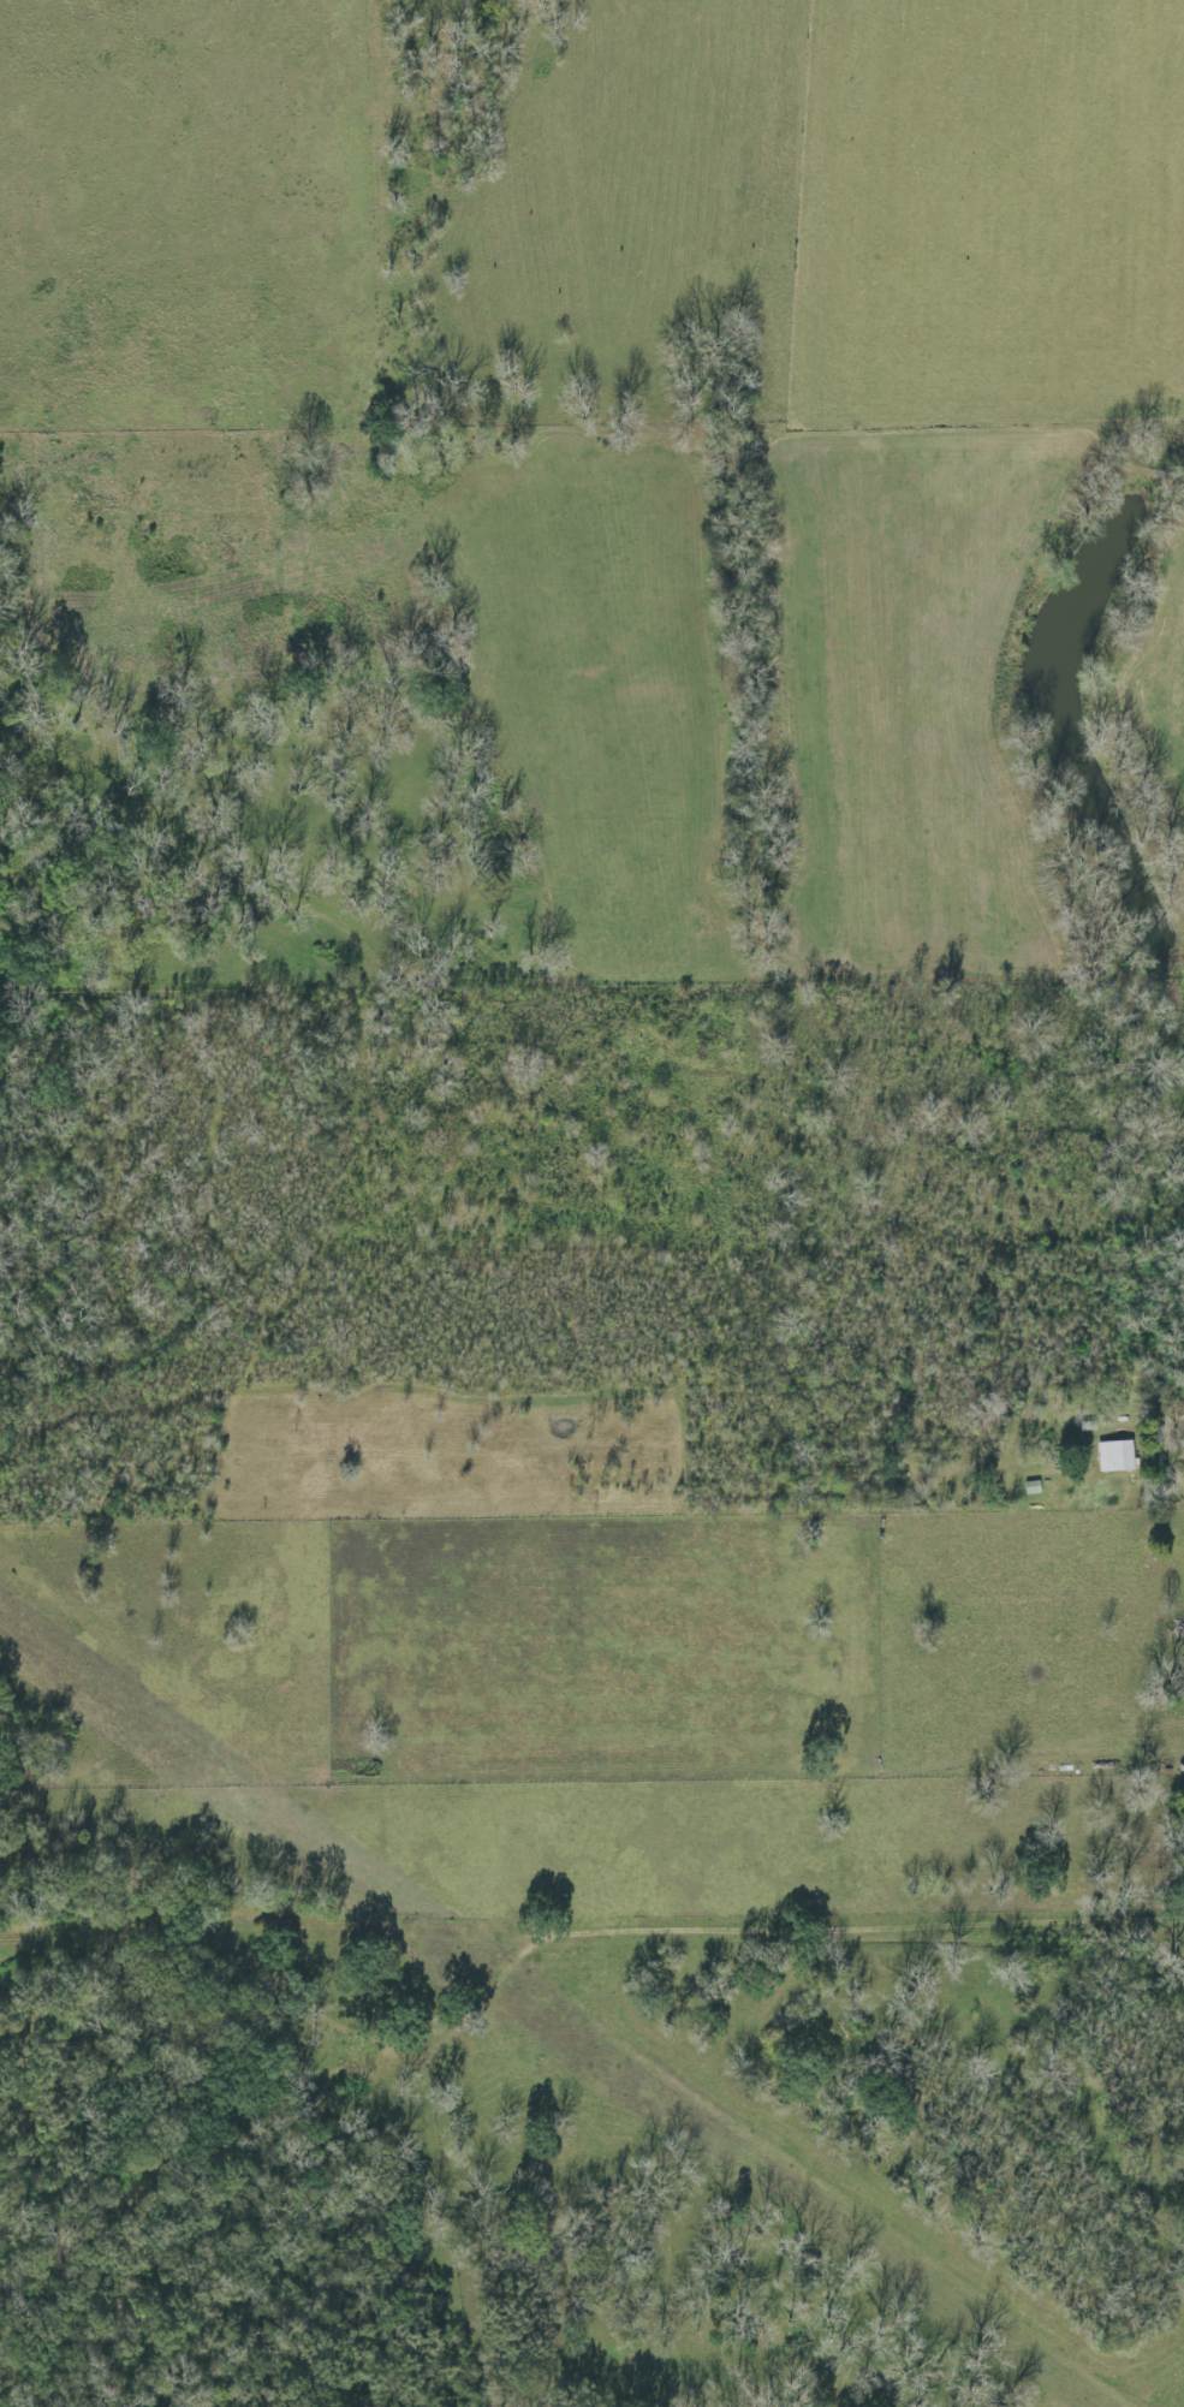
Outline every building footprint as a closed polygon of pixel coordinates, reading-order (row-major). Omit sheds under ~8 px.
[(1134,1470),(1133,1441),(1099,1443),(1100,1471),(1134,1470)]
